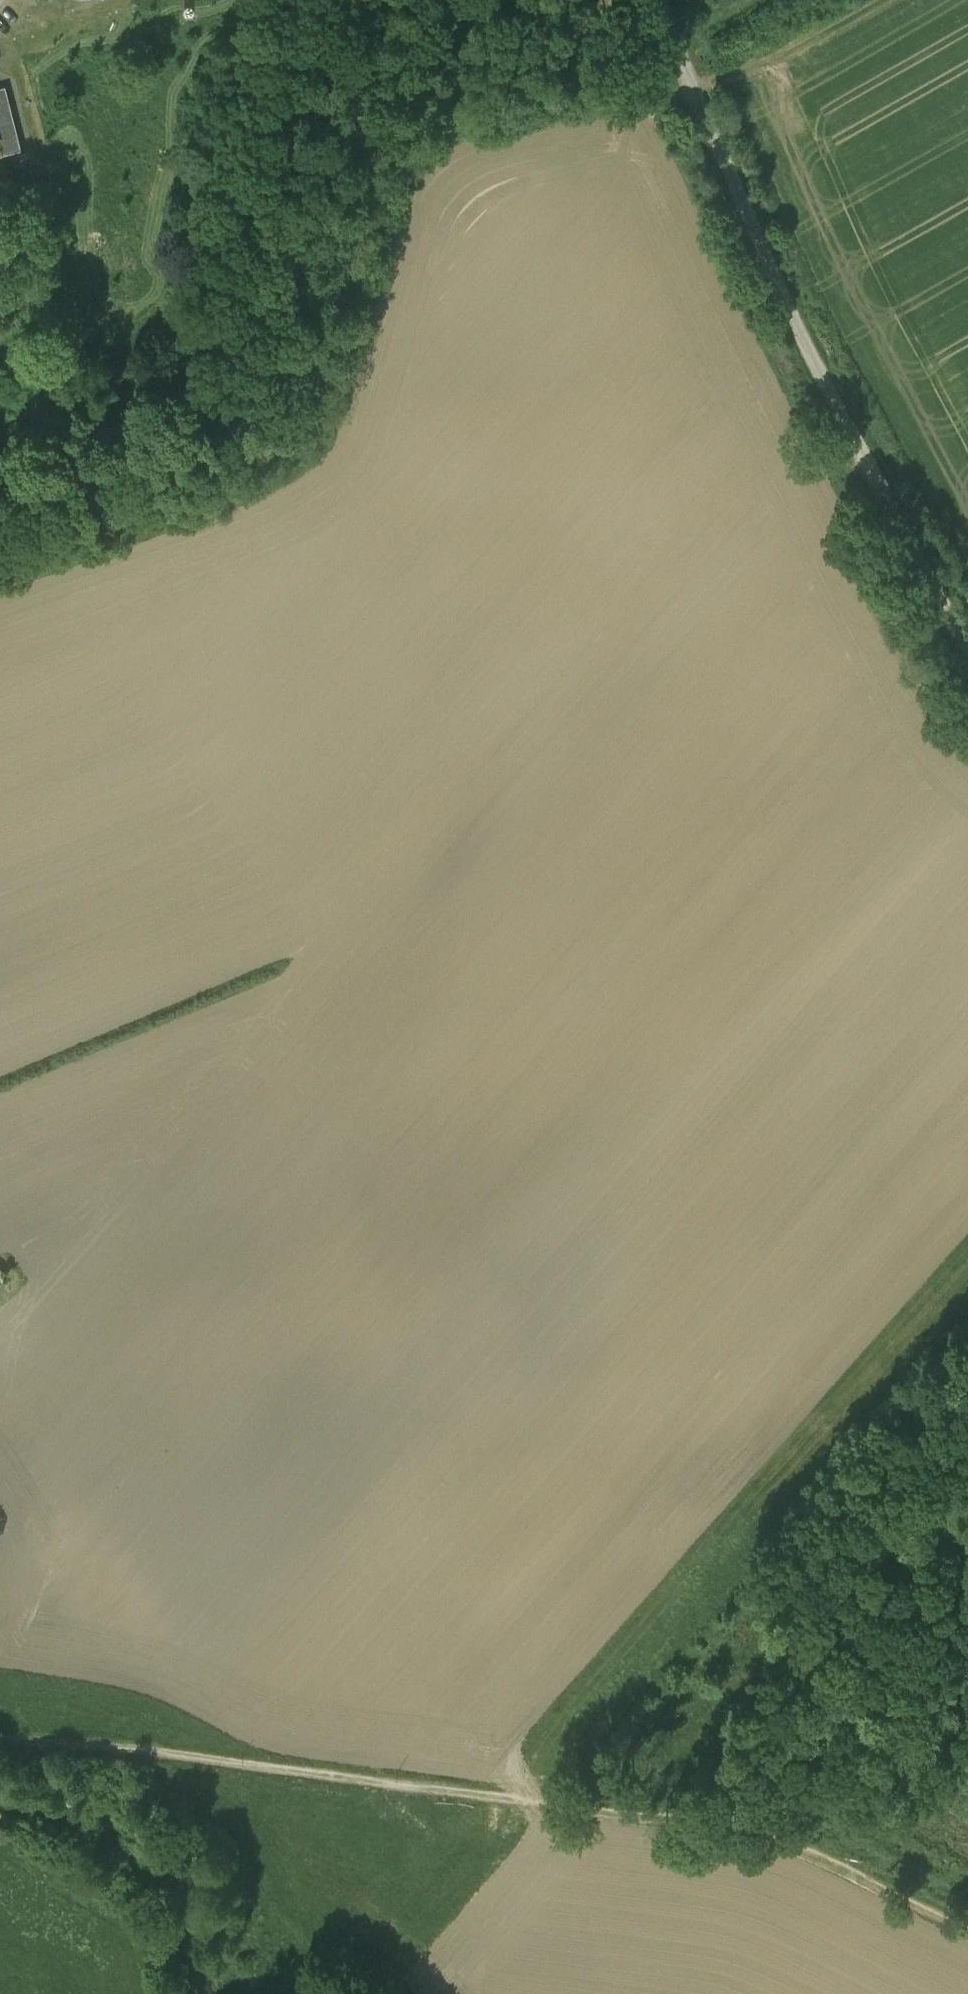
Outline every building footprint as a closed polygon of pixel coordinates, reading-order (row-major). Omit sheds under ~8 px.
[(22,148),(6,85),(0,86),(0,154),(22,148)]
